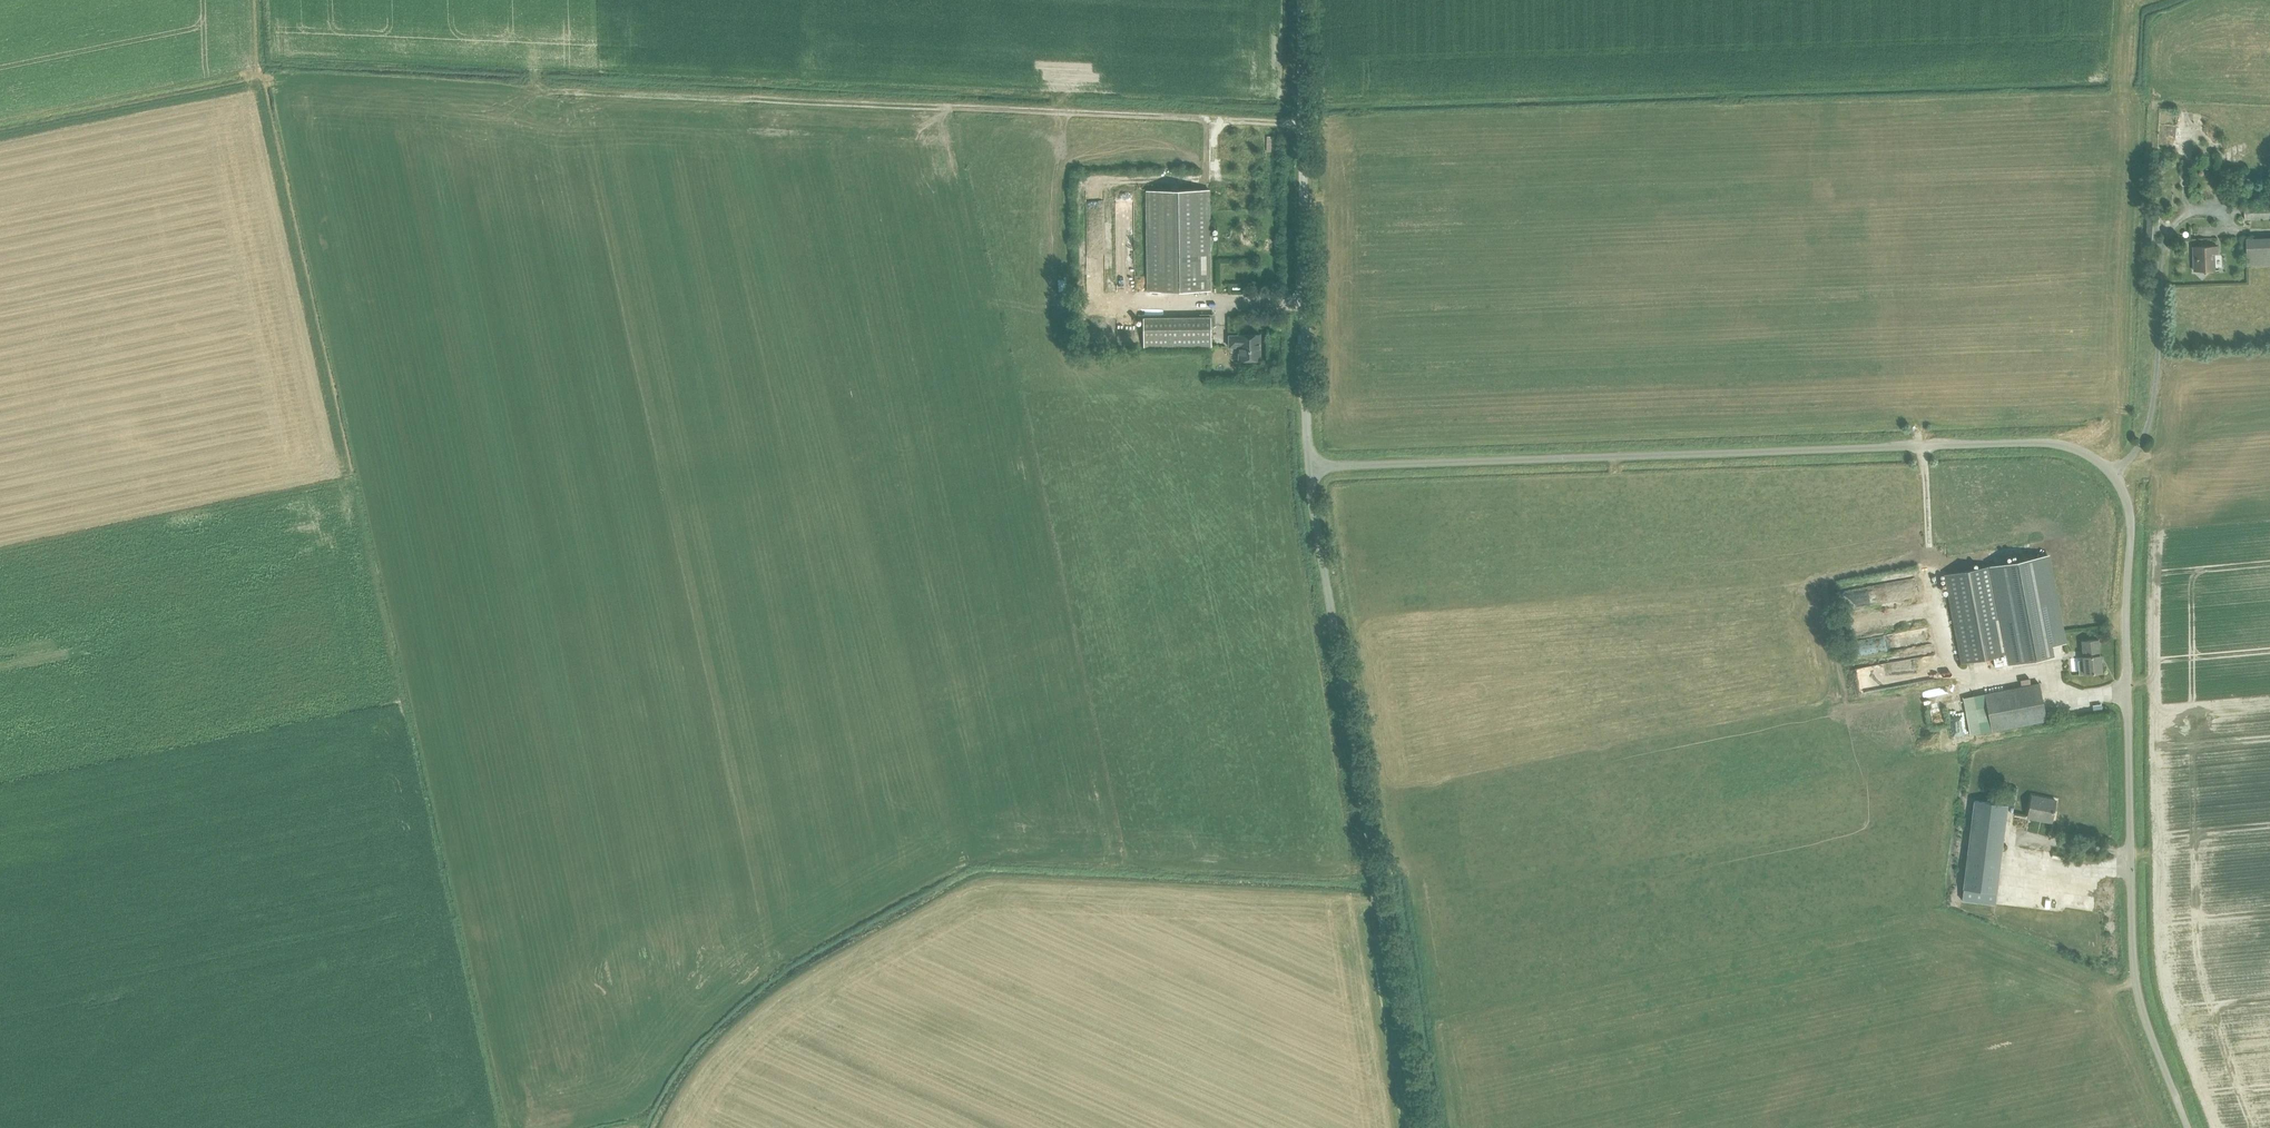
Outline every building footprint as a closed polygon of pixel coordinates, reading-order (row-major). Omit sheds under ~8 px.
[(1147,190),(1148,291),(1211,291),(1210,189),(1147,190)] [(2269,218),(2269,205),(2245,206),(2246,220),(2269,218)] [(2269,264),(2269,238),(2247,239),(2248,265),(2269,264)] [(2208,270),(2219,270),(2215,270),(2214,254),(2217,254),(2217,246),(2192,246),(2193,256),(2194,256),(2194,271),(2201,271),(2205,274),(2208,270)] [(1232,294),(1244,295),(1245,282),(1233,281),(1232,294)] [(1144,318),(1144,347),(1212,346),(1211,317),(1144,318)] [(1261,360),(1260,334),(1239,334),(1239,335),(1229,335),(1229,347),(1239,347),(1239,360),(1261,360)] [(1991,566),(1945,575),(1961,662),(1994,656),(1996,665),(2010,662),(2051,654),(2050,645),(2064,643),(2047,555),(1991,566)] [(2071,671),(2079,670),(2079,673),(2101,672),(2100,655),(2099,639),(2082,640),(2083,657),(2070,658),(2071,671)] [(1877,671),(1881,689),(1891,686),(1888,669),(1877,671)] [(1954,680),(1924,680),(1924,693),(1954,693),(1954,680)] [(2039,683),(1986,693),(1993,730),(2047,720),(2039,683)] [(1993,730),(1986,693),(1965,697),(1972,734),(1993,730)] [(2017,798),(2018,785),(2012,785),(2010,797),(2017,798)] [(2052,817),(2056,798),(2032,794),(2028,816),(2040,818),(2041,814),(2052,817)] [(1976,799),(1965,887),(1964,900),(1996,905),(1998,891),(2009,803),(1976,799)]
